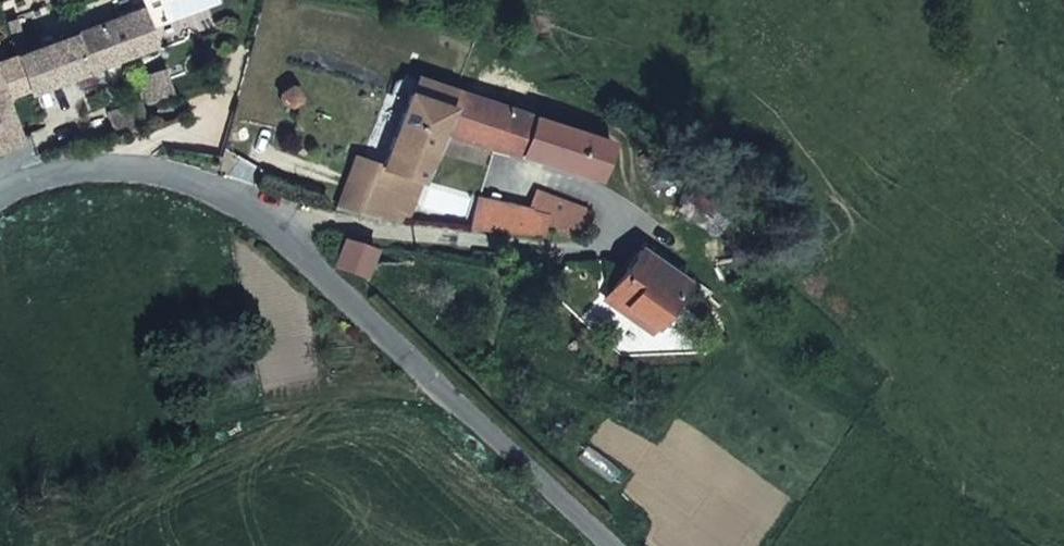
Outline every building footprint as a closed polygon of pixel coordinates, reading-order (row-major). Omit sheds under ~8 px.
[(142,8),(90,28),(104,63),(156,44),(142,8)] [(90,28),(17,55),(31,91),(104,63),(90,28)] [(17,55),(0,62),(0,149),(21,141),(7,105),(12,103),(11,98),(31,91),(17,55)] [(174,94),(164,68),(140,76),(150,103),(174,94)] [(609,141),(455,90),(447,109),(438,133),(598,178),(609,141)] [(447,109),(407,95),(381,167),(393,171),(420,181),(438,133),(447,109)] [(108,114),(115,135),(148,124),(140,103),(108,114)] [(393,171),(381,167),(355,157),(344,191),(355,196),(350,211),(373,219),(393,171)] [(407,215),(420,181),(393,171),(373,219),(382,222),(406,218),(407,215)] [(531,220),(545,224),(579,233),(581,227),(588,229),(592,219),(585,216),(586,210),(537,192),(533,209),(531,220)] [(540,235),(545,224),(531,220),(533,209),(480,197),(471,228),(540,235)] [(344,238),(335,267),(366,278),(375,249),(344,238)] [(608,294),(654,326),(685,282),(640,249),(608,294)] [(650,333),(654,326),(608,294),(604,300),(650,333)]
